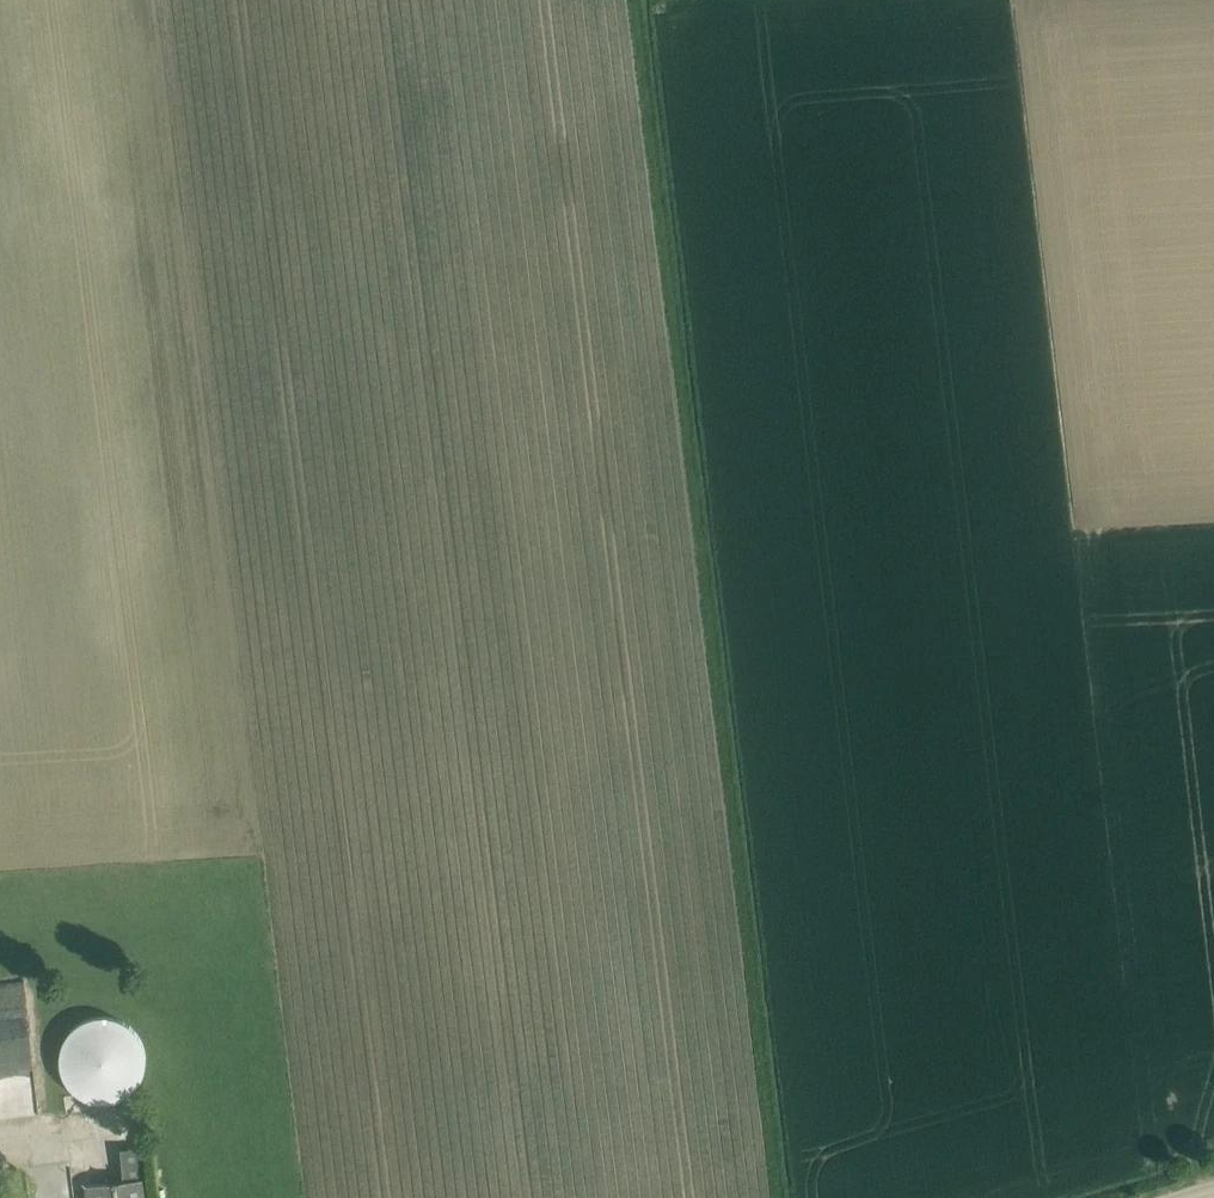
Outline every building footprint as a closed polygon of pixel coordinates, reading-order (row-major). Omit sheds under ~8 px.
[(96,1102),(104,1103),(111,1102),(119,1100),(126,1097),(132,1093),(137,1087),(142,1081),(145,1074),(147,1067),(147,1059),(147,1052),(145,1044),(142,1037),(137,1031),(132,1026),(126,1021),(119,1018),(111,1016),(104,1015),(96,1016),(89,1018),(82,1021),(76,1026),(70,1031),(66,1037),(63,1044),(61,1052),(60,1059),(61,1067),(63,1074),(66,1081),(70,1087),(76,1093),(82,1097),(89,1100),(96,1102)] [(87,1197),(149,1197),(147,1178),(145,1178),(142,1146),(121,1149),(125,1180),(85,1185),(87,1197)]
